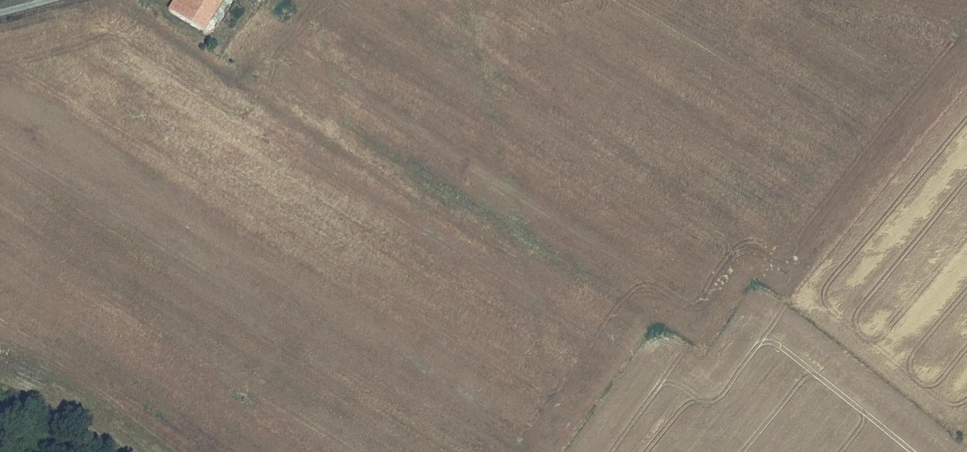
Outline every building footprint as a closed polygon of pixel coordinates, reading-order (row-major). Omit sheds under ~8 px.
[(177,8),(204,26),(220,0),(182,0),(177,8)]
